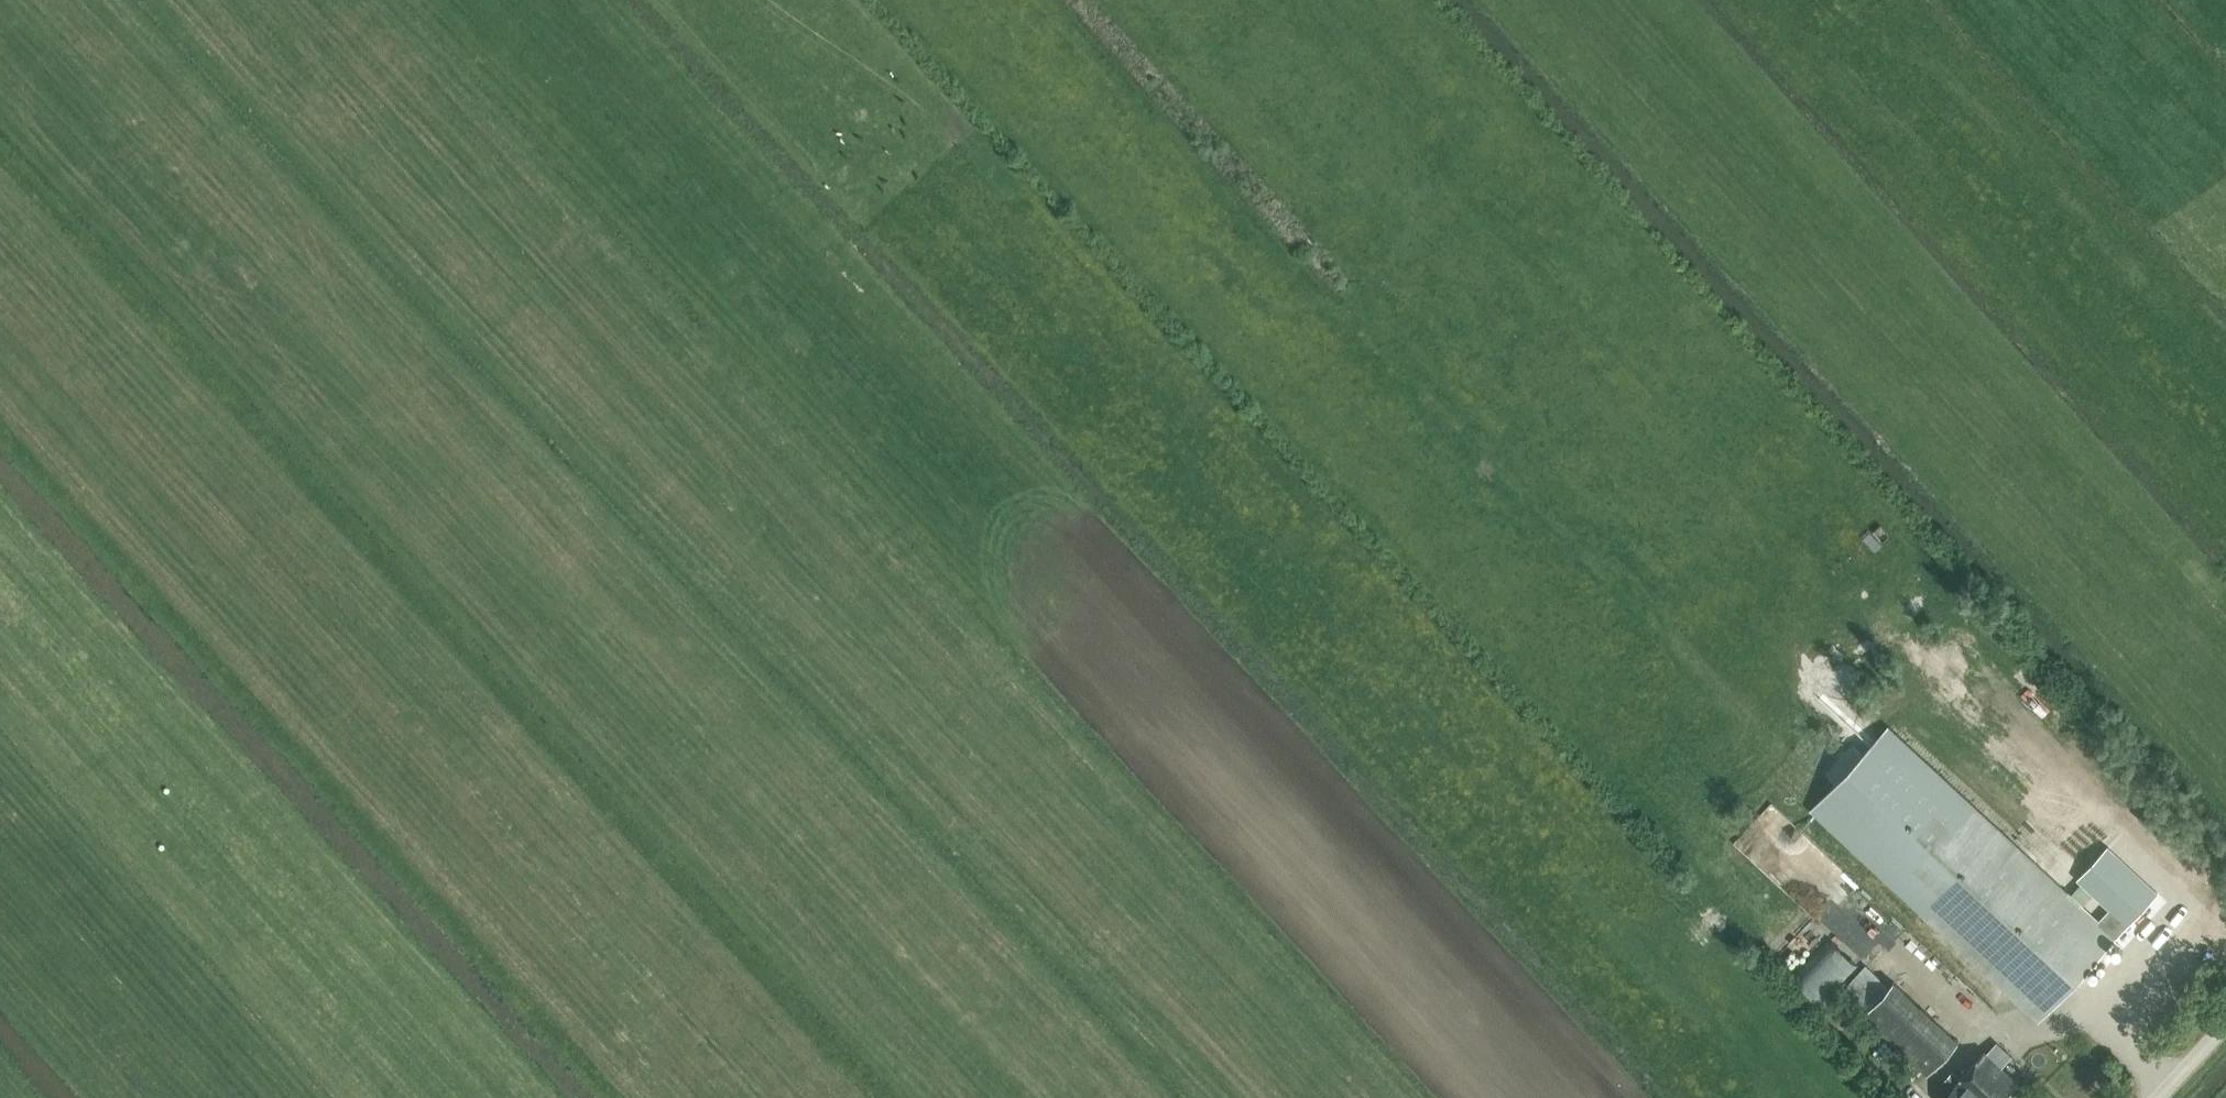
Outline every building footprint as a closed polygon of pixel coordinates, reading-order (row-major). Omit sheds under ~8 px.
[(1811,809),(1876,869),(2040,1019),(2115,938),(2084,910),(2098,893),(2082,877),(2066,893),(1952,787),(1887,727),(1811,809)] [(1766,802),(1728,841),(1807,915),(1824,897),(1832,905),(1843,894),(1830,882),(1840,872),(1766,802)] [(2199,930),(2208,938),(2223,923),(2213,914),(2199,930)] [(1962,1038),(1893,978),(1863,1013),(1933,1072),(1962,1038)] [(2017,1083),(1984,1053),(1957,1081),(1975,1097),(2003,1097),(2017,1083)]
